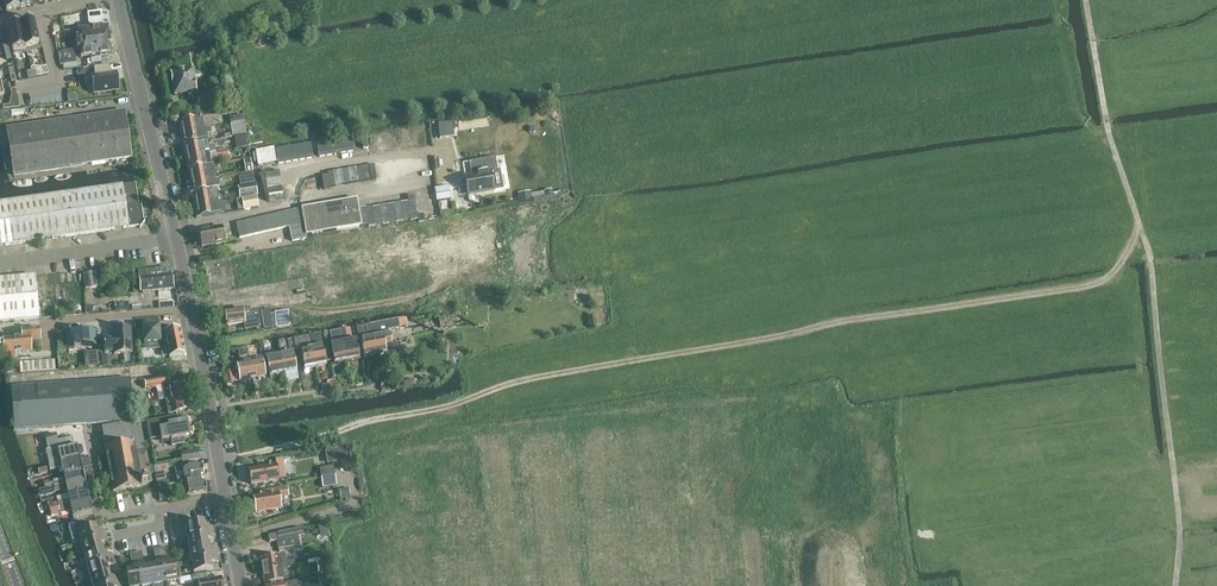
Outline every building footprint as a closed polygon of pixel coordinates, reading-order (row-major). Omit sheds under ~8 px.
[(6,10),(19,7),(18,0),(4,0),(6,10)] [(98,12),(87,13),(88,25),(103,23),(102,11),(98,12)] [(34,20),(20,23),(26,50),(40,47),(39,43),(34,20)] [(20,23),(7,26),(12,49),(13,53),(26,50),(20,23)] [(108,26),(77,31),(81,57),(112,53),(108,26)] [(95,75),(92,75),(94,93),(119,90),(117,72),(110,73),(109,65),(94,67),(95,75)] [(172,84),(174,95),(197,91),(195,80),(194,80),(192,69),(170,73),(172,84)] [(214,105),(234,101),(232,91),(197,97),(199,108),(214,105)] [(100,115),(6,129),(8,136),(7,136),(12,168),(13,175),(131,158),(130,150),(126,119),(101,122),(100,115)] [(245,122),(243,115),(230,118),(231,124),(245,122)] [(179,122),(181,133),(204,129),(203,123),(206,122),(205,118),(203,119),(203,118),(179,122)] [(437,123),(439,138),(454,136),(452,122),(437,123)] [(246,134),(244,123),(230,125),(232,136),(246,134)] [(204,129),(181,133),(183,144),(206,140),(204,129)] [(248,146),(246,135),(234,137),(236,148),(248,146)] [(352,136),(316,141),(319,156),(354,150),(352,136)] [(311,142),(274,148),(277,162),(313,156),(311,142)] [(184,147),(186,158),(209,154),(209,153),(215,152),(214,146),(208,147),(207,143),(184,147)] [(227,150),(215,152),(216,158),(229,156),(227,150)] [(209,154),(186,158),(188,169),(211,165),(209,154)] [(375,165),(323,171),(325,185),(377,179),(375,165)] [(188,171),(190,182),(214,178),(213,173),(207,174),(206,168),(188,171)] [(271,194),(284,192),(281,170),(269,172),(271,194)] [(465,176),(468,196),(494,191),(491,171),(465,176)] [(238,174),(240,186),(255,183),(253,172),(238,174)] [(214,178),(190,182),(192,193),(218,189),(217,182),(214,183),(214,178)] [(135,183),(56,195),(62,237),(139,226),(140,227),(139,228),(140,228),(145,221),(144,221),(144,222),(143,221),(140,204),(138,205),(135,183)] [(241,187),(242,195),(240,195),(241,199),(257,196),(255,184),(241,187)] [(449,186),(435,188),(437,201),(450,199),(449,186)] [(544,190),(545,197),(553,196),(552,189),(544,190)] [(425,190),(399,194),(403,218),(429,213),(425,190)] [(518,193),(520,203),(532,201),(530,191),(518,193)] [(193,196),(195,207),(221,202),(220,197),(217,198),(216,192),(193,196)] [(56,195),(37,198),(43,240),(62,237),(56,195)] [(242,199),(244,210),(258,207),(256,196),(242,199)] [(37,198),(0,203),(0,246),(43,240),(37,198)] [(302,209),(306,235),(361,226),(357,199),(302,209)] [(221,202),(195,207),(197,218),(223,214),(221,202)] [(447,202),(438,203),(439,212),(448,211),(447,202)] [(296,225),(293,211),(236,224),(239,238),(296,225)] [(289,227),(292,241),(307,238),(303,224),(289,227)] [(224,243),(222,227),(199,231),(202,247),(224,243)] [(169,268),(155,269),(157,291),(173,289),(172,275),(170,275),(169,268)] [(157,291),(155,269),(138,271),(140,292),(143,292),(143,293),(149,293),(149,292),(157,291)] [(98,287),(96,272),(83,274),(85,289),(98,287)] [(39,318),(35,276),(0,279),(0,322),(39,318)] [(569,297),(572,296),(573,300),(589,297),(587,287),(571,290),(568,290),(569,297)] [(124,311),(123,303),(114,304),(115,312),(124,311)] [(246,312),(243,313),(242,309),(224,312),(226,326),(244,324),(245,331),(253,330),(252,329),(260,328),(258,314),(254,314),(254,312),(251,312),(251,315),(247,315),(246,312)] [(275,312),(277,327),(290,324),(288,310),(275,312)] [(376,324),(369,325),(375,355),(386,353),(385,347),(392,346),(391,344),(390,344),(390,340),(401,338),(398,320),(389,322),(376,324)] [(362,326),(356,327),(356,328),(358,335),(358,338),(361,337),(361,339),(360,339),(364,357),(375,355),(369,325),(362,326)] [(159,326),(142,327),(144,344),(160,343),(160,342),(166,342),(169,357),(184,355),(179,329),(164,332),(165,335),(160,335),(159,326)] [(113,337),(104,338),(105,352),(114,352),(114,354),(132,353),(131,327),(112,329),(113,337)] [(41,340),(40,328),(21,330),(21,337),(3,338),(5,360),(16,359),(16,353),(32,351),(31,341),(41,340)] [(350,329),(341,331),(347,361),(360,359),(356,340),(352,341),(350,329)] [(95,330),(67,332),(68,343),(70,342),(71,346),(86,345),(87,346),(92,346),(96,346),(95,330)] [(347,361),(341,331),(341,330),(330,333),(331,341),(333,340),(334,344),(330,345),(334,364),(347,361)] [(315,335),(309,336),(315,367),(326,365),(326,363),(331,362),(327,340),(323,341),(321,334),(319,334),(315,335)] [(294,339),(296,350),(301,349),(301,348),(306,347),(307,350),(301,351),(301,352),(297,352),(299,364),(303,363),(304,369),(315,367),(309,336),(294,339)] [(289,351),(296,350),(294,339),(287,340),(289,351)] [(263,351),(262,345),(247,348),(248,354),(263,351)] [(252,379),(248,356),(248,357),(246,348),(238,350),(239,358),(243,358),(244,362),(236,364),(240,382),(241,381),(244,382),(247,382),(248,380),(252,379)] [(98,351),(87,352),(88,366),(99,366),(98,351)] [(293,353),(280,355),(284,373),(285,373),(287,374),(291,373),(292,372),(297,371),(293,353)] [(284,373),(280,355),(267,358),(270,376),(275,375),(277,376),(281,375),(282,374),(284,373)] [(249,356),(248,356),(252,379),(257,378),(258,380),(262,379),(263,377),(265,377),(262,359),(250,361),(249,356)] [(19,362),(20,371),(56,368),(55,359),(19,362)] [(373,382),(380,380),(378,370),(372,372),(373,382)] [(225,372),(227,384),(235,382),(233,371),(225,372)] [(163,385),(166,402),(189,397),(187,384),(170,388),(168,378),(145,382),(146,388),(163,385)] [(11,388),(14,430),(133,421),(130,379),(11,388)] [(189,397),(166,402),(168,414),(192,410),(189,397)] [(134,405),(136,420),(144,419),(141,404),(134,405)] [(149,440),(161,438),(161,441),(171,439),(172,446),(184,444),(183,438),(193,437),(192,434),(194,432),(193,429),(191,428),(190,421),(174,423),(173,417),(180,416),(180,415),(146,421),(149,440)] [(105,447),(113,491),(147,485),(146,483),(151,482),(140,422),(130,423),(130,422),(102,427),(105,447)] [(70,426),(55,429),(57,441),(72,439),(70,426)] [(48,459),(49,465),(80,458),(79,454),(77,447),(58,451),(59,457),(48,459)] [(181,454),(182,462),(199,459),(197,451),(181,454)] [(62,468),(63,473),(82,469),(80,461),(80,458),(49,465),(50,471),(62,468)] [(248,470),(251,485),(286,478),(282,459),(275,460),(276,465),(248,470)] [(157,482),(166,480),(165,473),(169,473),(168,464),(164,465),(154,467),(157,482)] [(182,468),(185,482),(203,479),(202,475),(204,474),(202,464),(182,468)] [(319,469),(321,478),(335,476),(333,466),(319,469)] [(47,489),(54,487),(85,480),(82,469),(63,473),(64,478),(46,483),(47,489)] [(335,476),(321,478),(323,488),(337,485),(335,476)] [(203,479),(185,482),(187,496),(207,493),(205,483),(203,483),(203,479)] [(67,490),(68,495),(87,491),(85,483),(85,480),(54,487),(55,493),(67,490)] [(166,480),(157,482),(160,501),(169,499),(166,480)] [(253,498),(256,513),(281,508),(280,498),(289,496),(287,487),(260,492),(261,496),(253,498)] [(57,503),(59,509),(90,502),(89,498),(87,491),(68,495),(57,497),(58,503),(57,503)] [(90,502),(59,509),(60,514),(72,512),(73,517),(92,513),(90,505),(90,502)] [(185,525),(188,537),(214,533),(213,527),(205,528),(204,522),(185,525)] [(73,546),(81,544),(106,536),(105,530),(97,533),(95,527),(93,527),(92,523),(68,527),(73,546)] [(329,535),(326,523),(318,525),(321,537),(329,535)] [(188,537),(190,549),(208,546),(207,540),(215,539),(214,533),(188,537)] [(81,544),(84,555),(102,550),(100,544),(108,542),(106,536),(81,544)] [(277,541),(278,549),(299,546),(298,538),(277,541)] [(253,542),(254,552),(267,552),(267,547),(265,547),(264,542),(253,542)] [(155,556),(168,554),(167,546),(154,547),(155,556)] [(190,549),(192,561),(218,556),(217,551),(209,552),(208,546),(190,549)] [(84,555),(87,566),(113,559),(111,553),(103,556),(102,550),(84,555)] [(262,571),(286,568),(293,566),(293,561),(286,562),(285,555),(260,558),(262,571)] [(161,557),(166,585),(180,585),(179,580),(177,581),(174,563),(168,564),(167,556),(161,557)] [(218,556),(192,561),(194,573),(212,570),(211,564),(219,562),(218,556)] [(150,567),(154,585),(166,585),(161,557),(155,558),(156,566),(150,567)] [(87,566),(91,578),(108,573),(107,567),(115,565),(113,559),(87,566)] [(137,561),(141,585),(154,585),(150,567),(144,568),(143,560),(137,561)] [(137,561),(131,562),(133,570),(126,571),(129,585),(141,585),(137,561)] [(328,572),(327,562),(317,564),(318,573),(328,572)] [(286,568),(262,571),(264,584),(283,581),(282,577),(288,576),(286,568)] [(93,585),(106,585),(120,582),(118,576),(110,579),(108,573),(91,578),(93,585)] [(199,585),(223,585),(221,577),(208,580),(207,573),(192,576),(193,583),(199,582),(199,585)]
